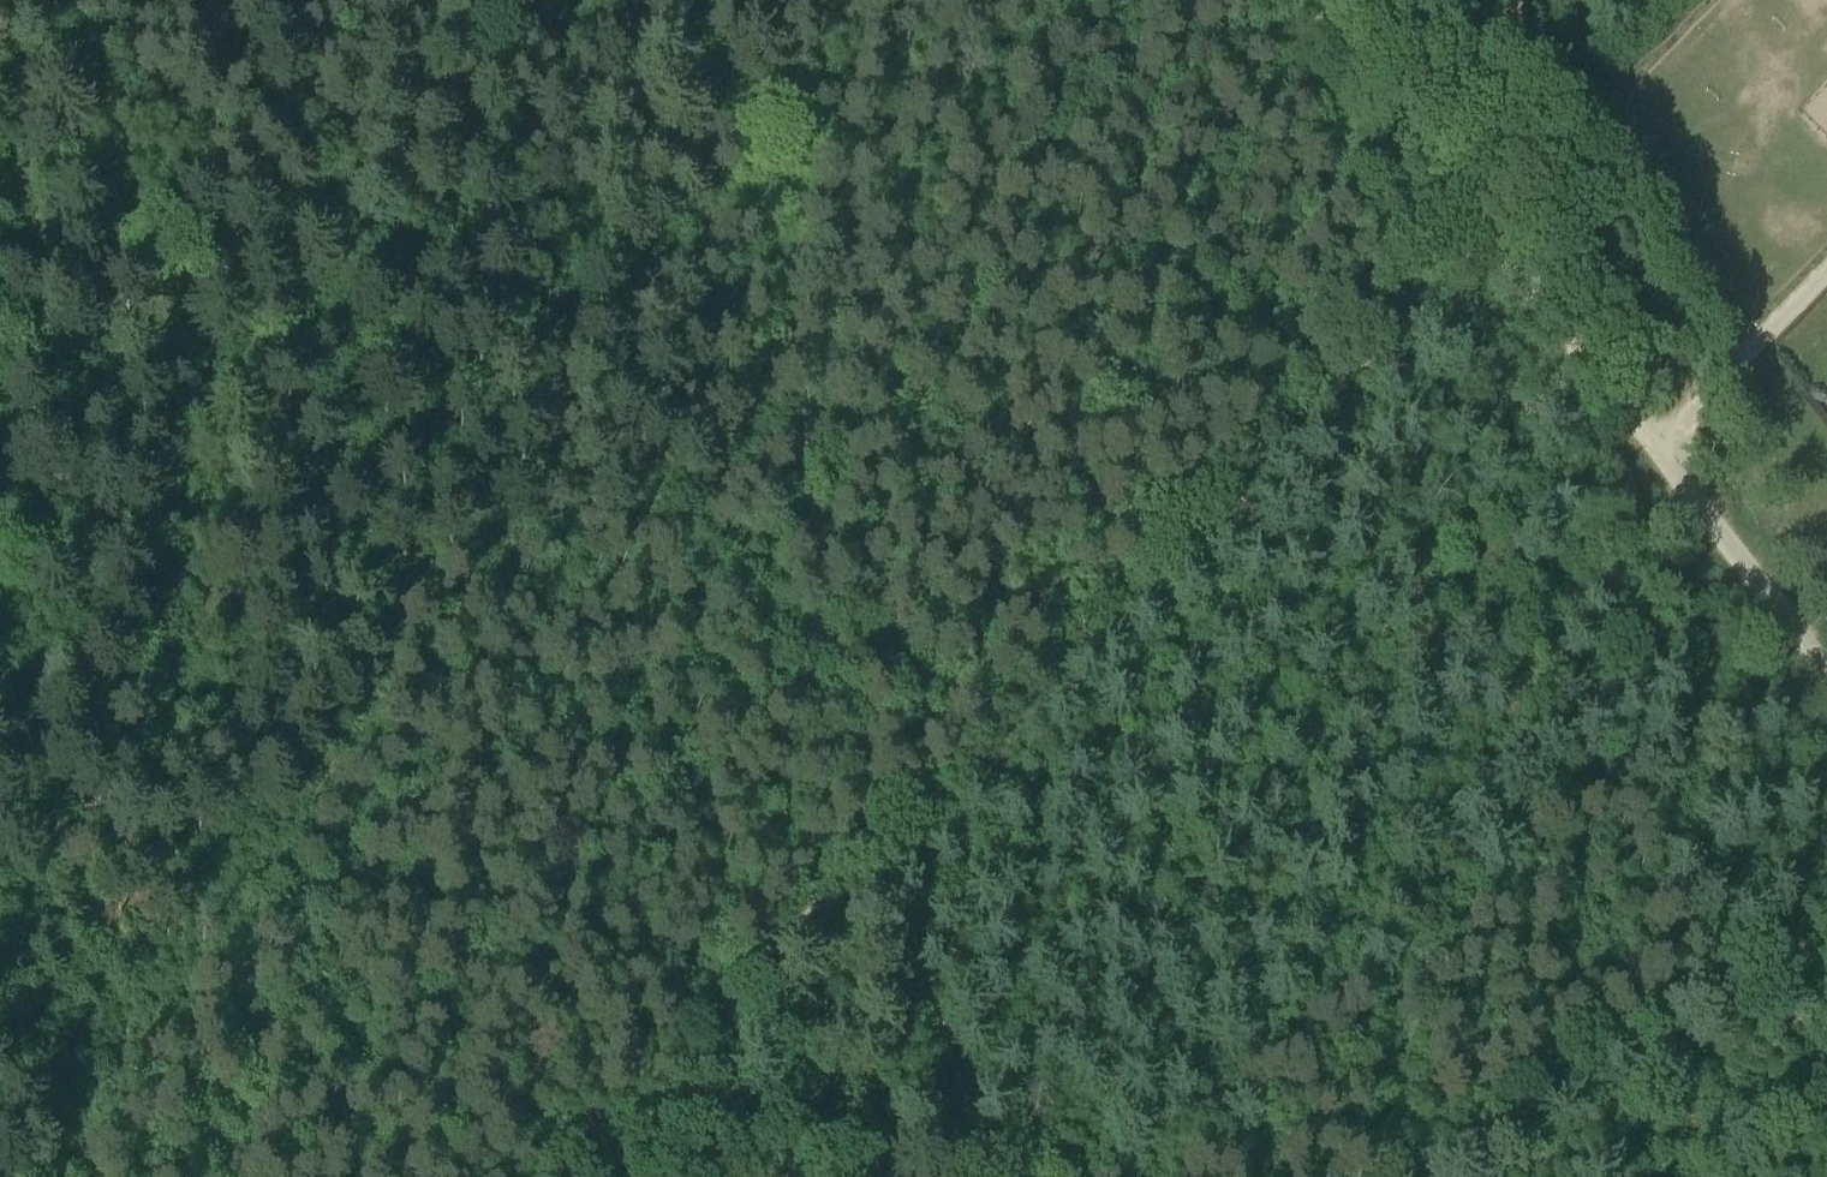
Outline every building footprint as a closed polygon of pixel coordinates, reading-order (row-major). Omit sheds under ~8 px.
[(1810,387),(1807,396),(1813,405),(1823,403),(1826,393),(1820,385),(1810,387)]
